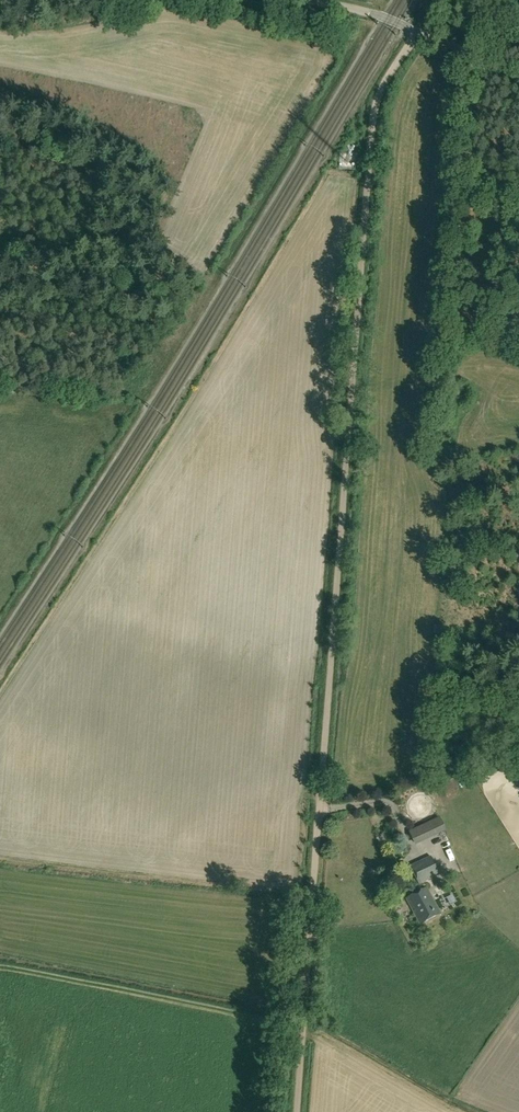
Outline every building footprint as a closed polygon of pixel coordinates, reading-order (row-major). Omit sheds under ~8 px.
[(415,844),(445,830),(440,819),(410,833),(415,844)] [(419,884),(439,875),(431,856),(410,866),(419,884)] [(420,925),(440,913),(426,887),(406,898),(420,925)] [(325,912),(325,923),(334,923),(334,912),(325,912)]
